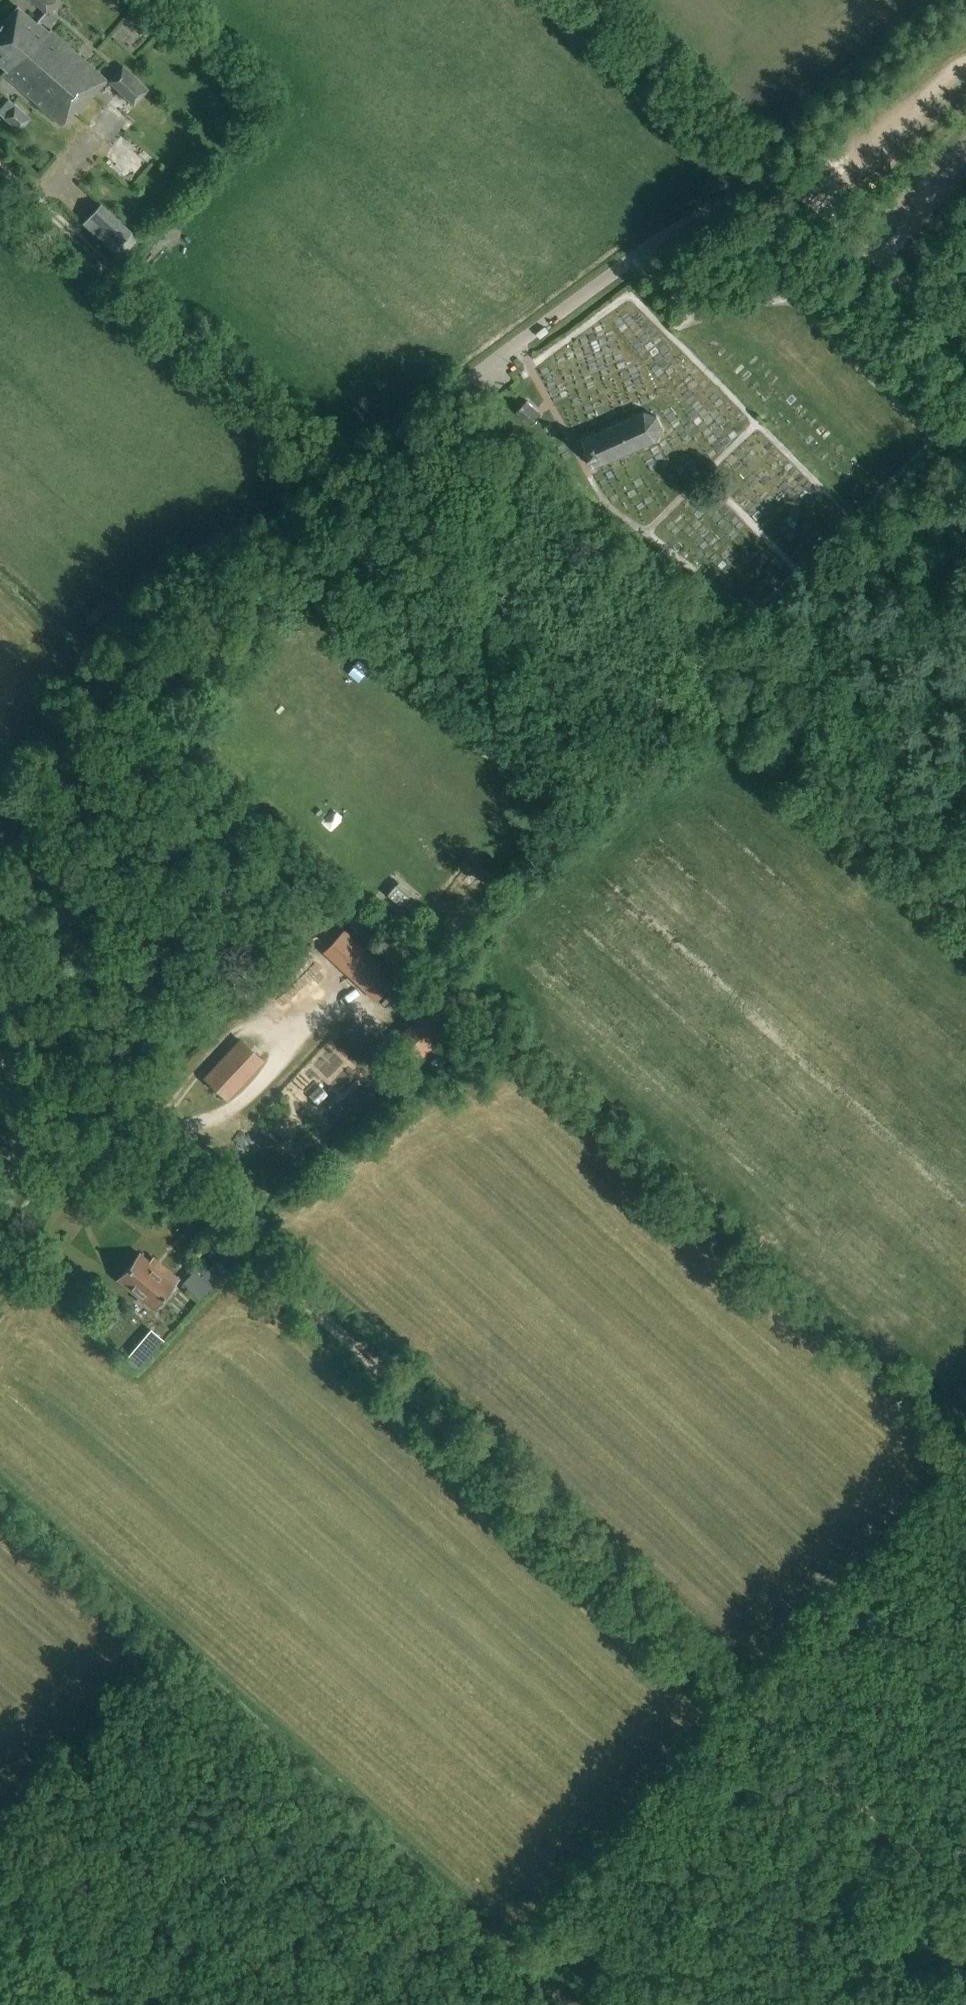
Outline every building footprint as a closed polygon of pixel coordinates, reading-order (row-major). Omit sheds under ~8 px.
[(44,14),(53,3),(49,0),(29,0),(44,14)] [(76,114),(106,81),(51,32),(49,35),(17,7),(0,27),(0,65),(6,71),(3,74),(62,126),(74,112),(76,114)] [(12,126),(23,113),(2,94),(0,96),(0,115),(12,126)] [(123,257),(142,236),(103,202),(84,223),(123,257)] [(530,426),(540,415),(526,402),(516,414),(530,426)] [(595,467),(656,441),(663,429),(657,417),(644,414),(584,439),(595,467)] [(375,1000),(402,970),(351,922),(324,952),(375,1000)] [(417,1062),(447,1030),(425,1008),(394,1040),(417,1062)] [(374,1058),(385,1046),(358,1019),(346,1030),(374,1058)] [(227,1098),(262,1062),(240,1041),(205,1077),(227,1098)] [(188,1283),(202,1297),(231,1266),(217,1253),(188,1283)] [(149,1263),(139,1255),(118,1279),(152,1308),(176,1280),(152,1260),(149,1263)] [(152,1327),(137,1346),(151,1356),(165,1337),(152,1327)]
